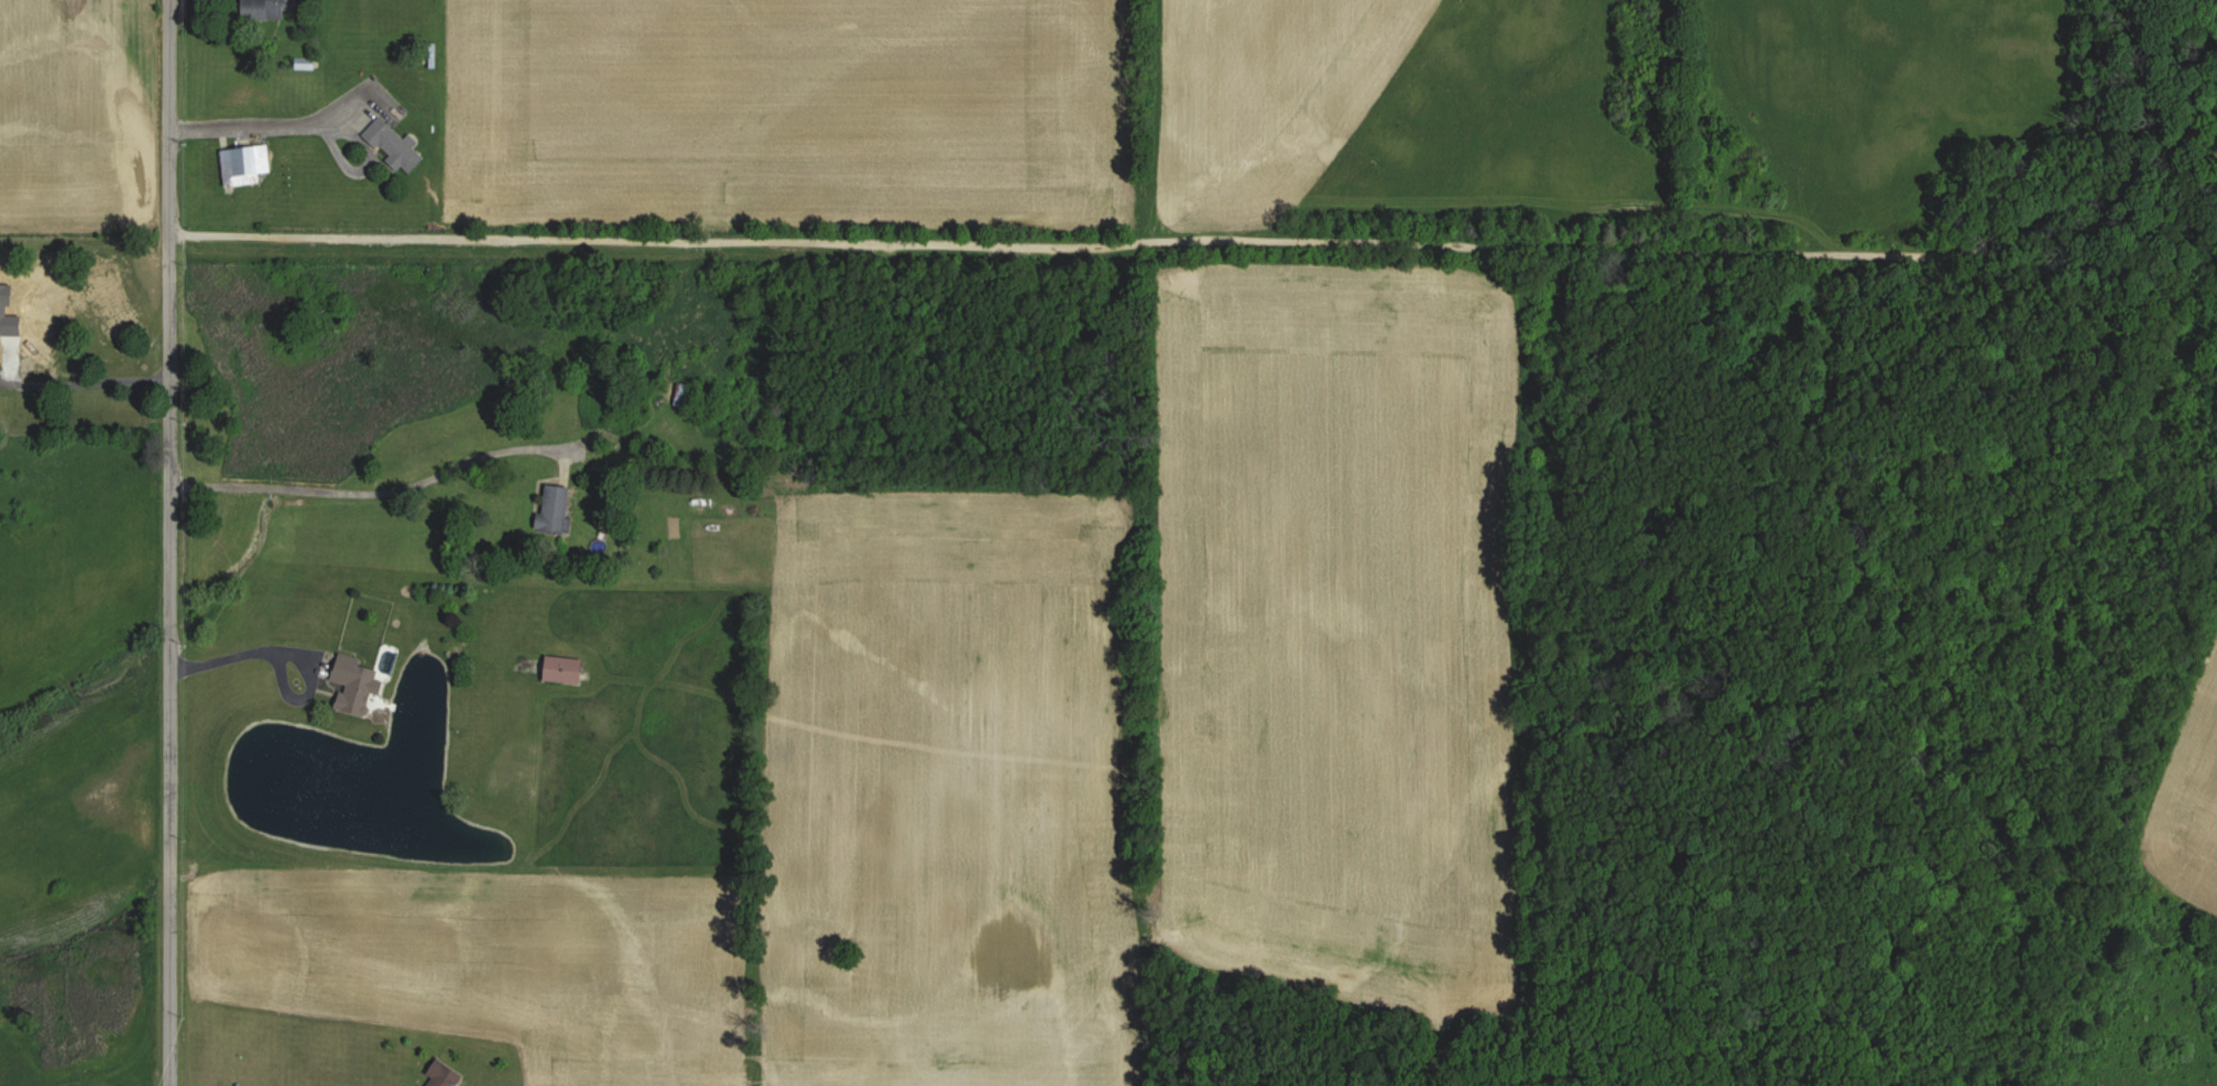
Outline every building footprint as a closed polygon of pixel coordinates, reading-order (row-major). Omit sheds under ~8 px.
[(288,13),(303,11),(302,0),(249,0),(252,23),(288,19),(288,13)] [(408,140),(384,117),(365,136),(380,151),(384,147),(394,157),(390,161),(401,173),(406,168),(414,175),(429,160),(417,149),(423,144),(413,134),(408,140)] [(226,187),(263,185),(263,175),(274,174),(273,148),(224,150),(226,187)] [(576,487),(549,483),(542,529),(574,534),(576,519),(571,518),(576,487)] [(340,708),(370,716),(376,693),(385,695),(388,682),(379,680),(382,670),(362,665),(364,659),(343,653),(335,681),(346,684),(340,708)] [(586,683),(587,658),(548,657),(548,682),(586,683)] [(468,1075),(442,1059),(431,1075),(437,1079),(432,1085),(461,1085),(468,1075)]
